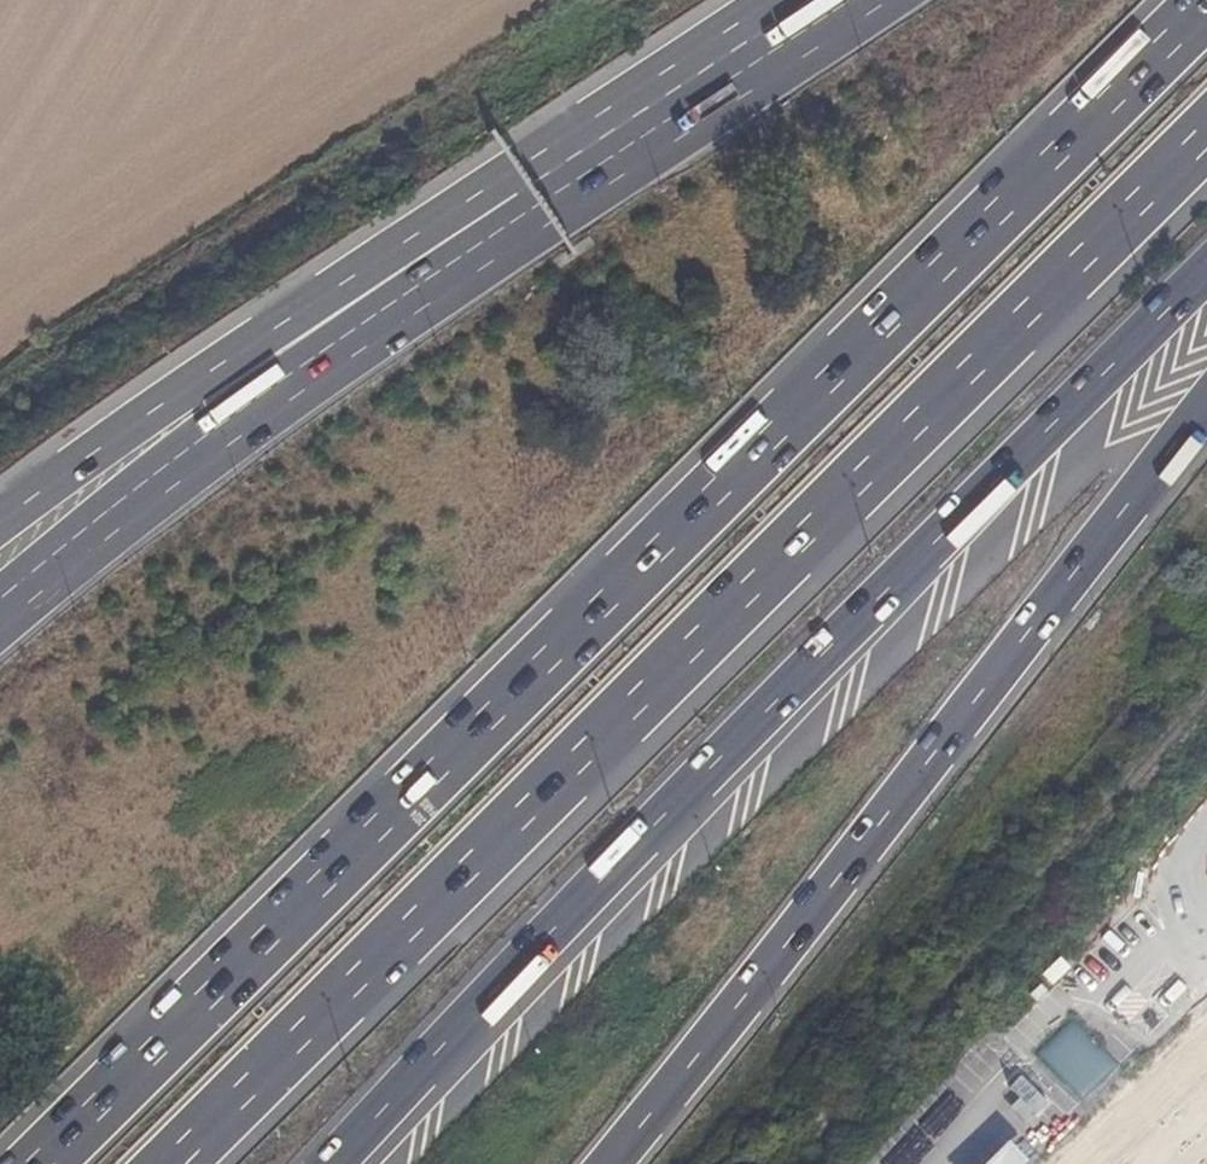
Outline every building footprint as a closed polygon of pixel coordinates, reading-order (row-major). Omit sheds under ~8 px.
[(1078,923),(1102,951),(1145,913),(1121,885),(1078,923)] [(1052,955),(1037,975),(1052,986),(1067,966),(1052,955)] [(1035,1052),(1080,1102),(1117,1068),(1072,1018),(1035,1052)] [(999,1084),(1023,1120),(1041,1107),(1018,1072),(999,1084)] [(937,1163),(972,1163),(994,1144),(965,1113),(928,1148),(940,1161),(937,1163)] [(1004,1147),(979,1163),(1016,1163),(1004,1147)]
